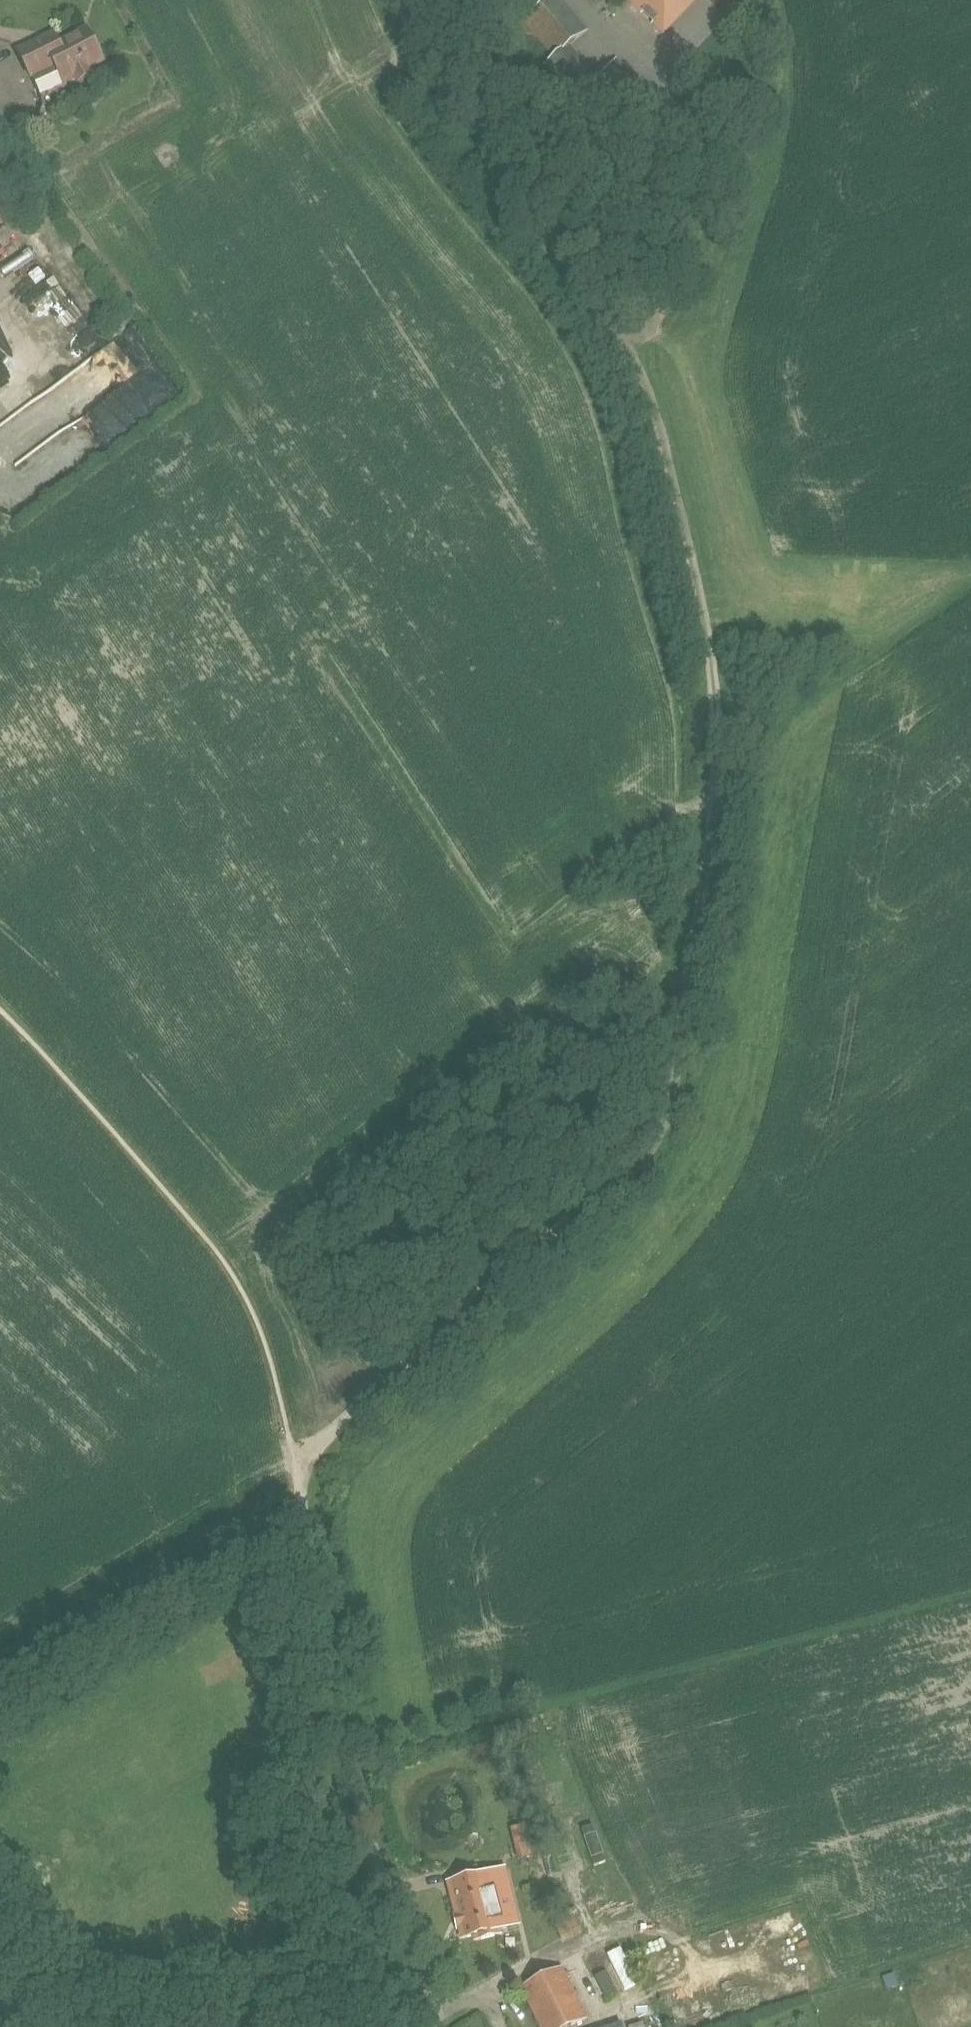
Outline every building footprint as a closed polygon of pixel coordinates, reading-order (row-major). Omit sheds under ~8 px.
[(524,24),(554,59),(545,65),(579,109),(589,102),(609,118),(640,80),(616,62),(598,85),(567,49),(588,31),(562,0),(553,0),(524,24)] [(697,0),(630,0),(665,33),(697,0)] [(58,46),(53,36),(18,55),(40,96),(75,77),(78,82),(91,75),(89,70),(103,62),(86,31),(58,46)] [(538,1855),(532,1827),(522,1829),(529,1857),(538,1855)] [(574,1879),(592,1876),(589,1858),(610,1854),(606,1830),(583,1834),(585,1847),(569,1850),(574,1879)] [(500,1930),(485,1874),(449,1883),(463,1940),(500,1930)] [(562,1970),(521,1990),(539,2026),(574,2026),(586,2021),(562,1970)] [(894,1974),(882,1978),(886,1991),(898,1986),(894,1974)]
